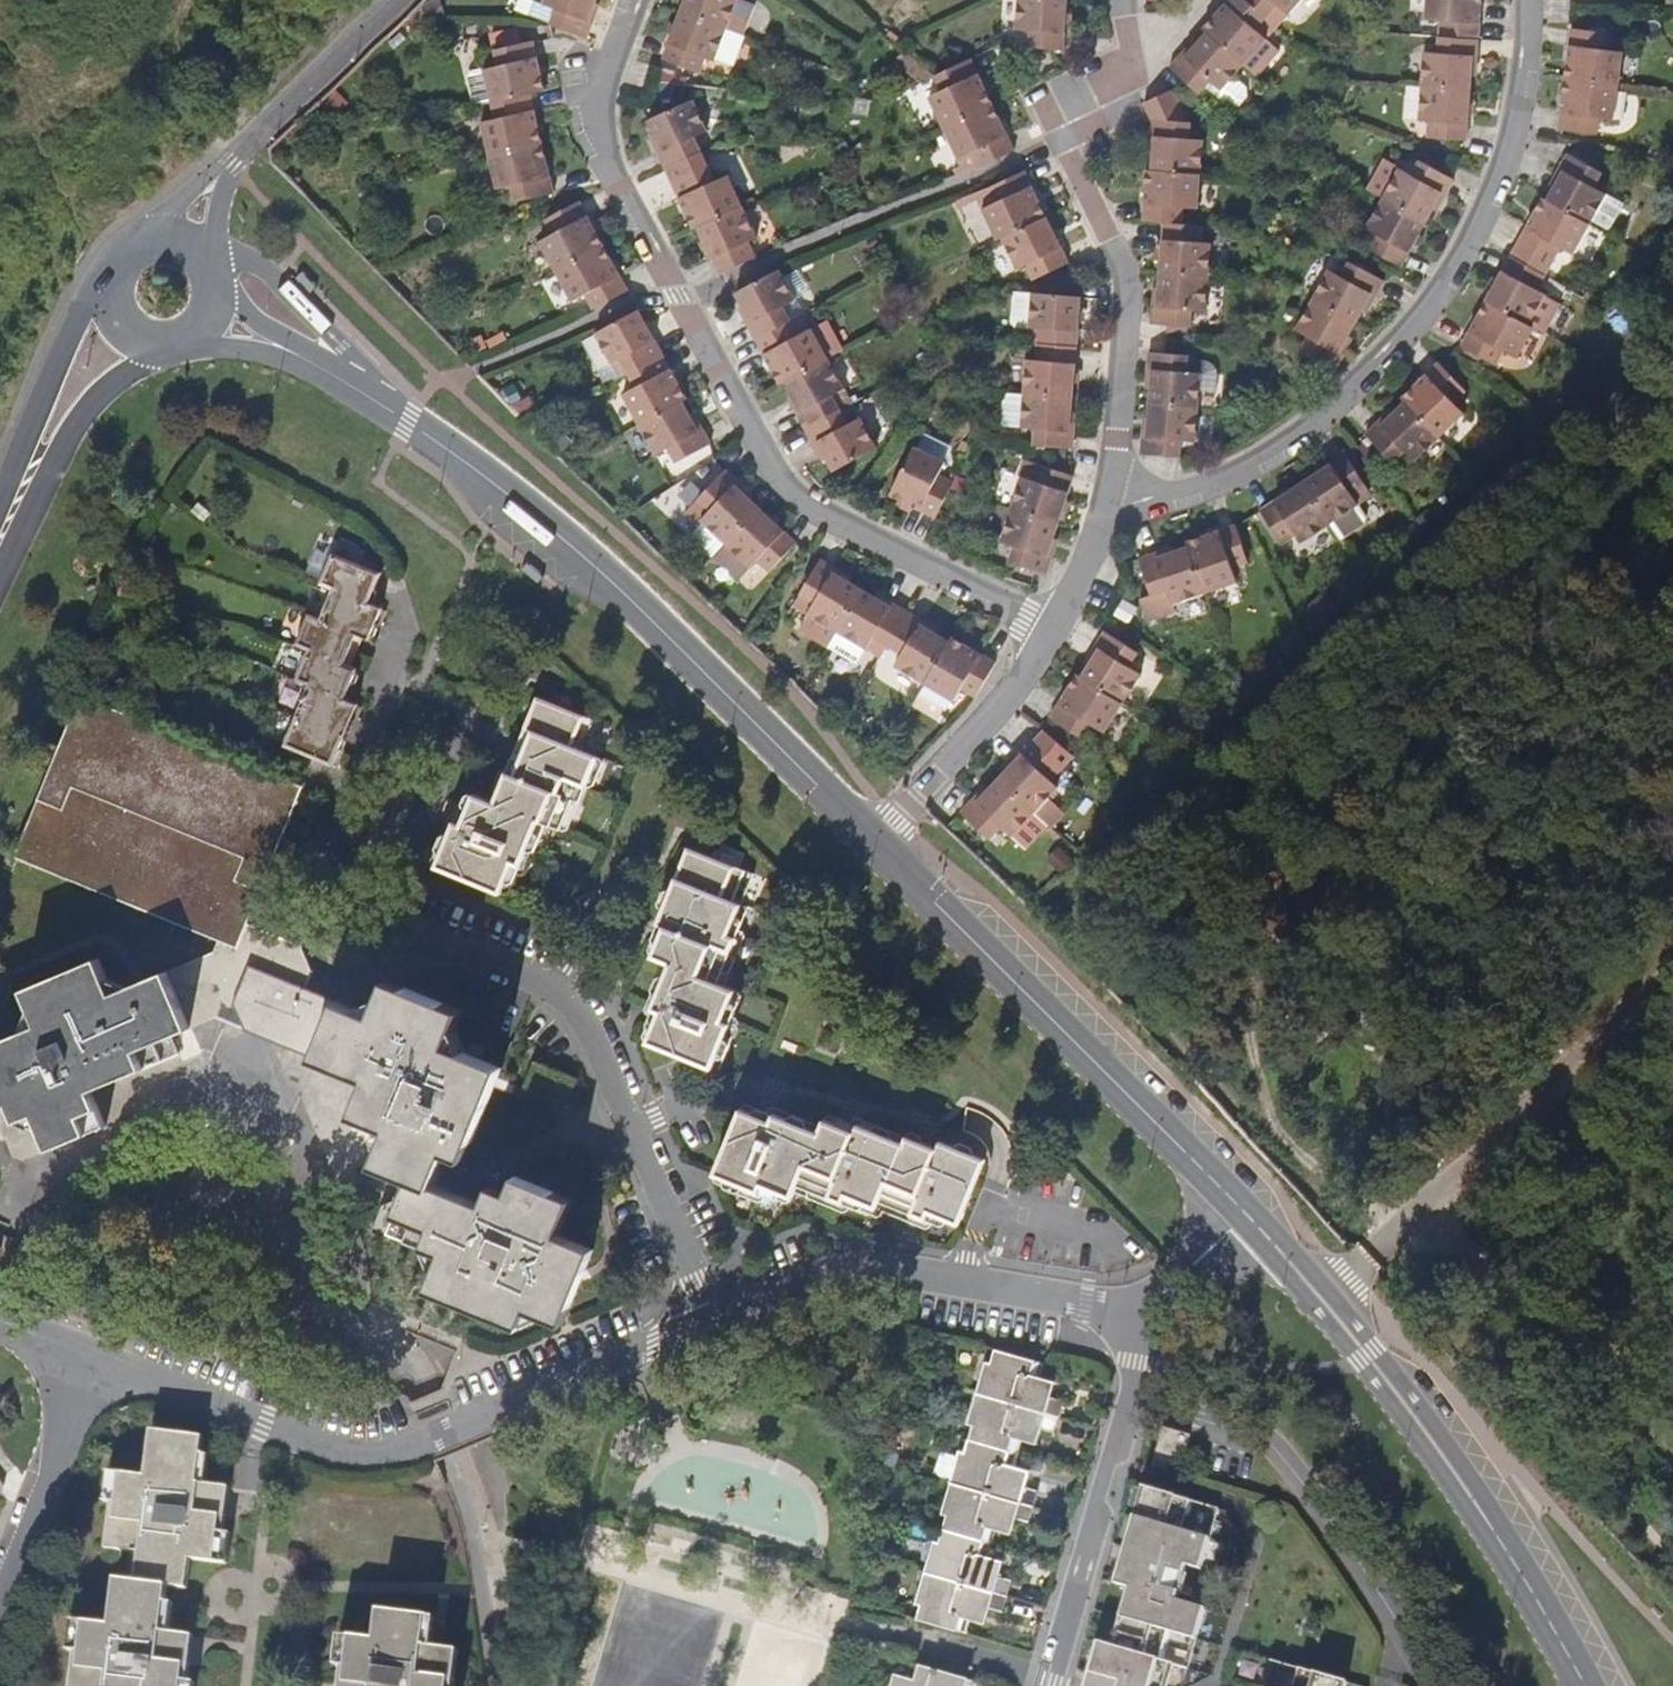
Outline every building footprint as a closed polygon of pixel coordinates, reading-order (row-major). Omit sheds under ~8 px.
[(576,34),(588,38),(593,22),(589,20),(597,0),(545,0),(538,19),(552,24),(576,34)] [(727,28),(737,0),(685,0),(681,11),(727,28)] [(1050,48),(1064,50),(1068,0),(1018,0),(1016,30),(1025,31),(1023,46),(1050,48)] [(1248,0),(1228,0),(1202,28),(1206,32),(1243,64),(1266,39),(1256,29),(1267,17),(1248,0)] [(1267,17),(1278,5),(1288,13),(1300,0),(1248,0),(1267,17)] [(1426,21),(1441,22),(1440,36),(1479,39),(1482,0),(1428,0),(1426,21)] [(745,35),(727,28),(681,11),(663,59),(699,73),(704,58),(713,62),(714,57),(733,64),(745,35)] [(1570,29),(1563,78),(1618,85),(1622,52),(1607,50),(1609,35),(1570,29)] [(1243,64),(1206,32),(1184,57),(1180,54),(1168,68),(1198,94),(1205,87),(1227,106),(1239,105),(1247,97),(1245,96),(1245,85),(1234,75),(1243,64)] [(1424,53),(1422,85),(1470,89),(1472,57),(1478,57),(1479,39),(1440,36),(1439,54),(1424,53)] [(530,93),(544,90),(532,40),(494,48),(498,66),(484,70),(492,102),(530,93)] [(971,58),(935,75),(942,91),(929,98),(943,128),(992,105),(971,58)] [(1618,85),(1563,78),(1557,129),(1596,136),(1598,118),(1613,120),(1618,85)] [(1467,141),(1470,89),(1422,85),(1419,122),(1428,122),(1427,139),(1467,141)] [(1144,103),(1151,119),(1149,137),(1154,138),(1151,169),(1202,173),(1204,140),(1189,139),(1190,123),(1186,122),(1179,107),(1186,103),(1172,90),(1144,103)] [(530,93),(492,102),(495,118),(481,122),(489,155),(542,142),(530,93)] [(665,169),(701,152),(695,137),(705,132),(691,100),(648,120),(661,152),(657,153),(665,169)] [(992,105),(943,128),(960,165),(950,170),(954,177),(981,166),(1013,151),(992,105)] [(542,142),(489,155),(497,189),(511,185),(514,201),(553,191),(542,142)] [(693,229),(698,227),(741,207),(727,176),(714,182),(701,152),(665,169),(693,229)] [(1564,171),(1548,200),(1591,224),(1593,220),(1608,229),(1622,204),(1594,187),(1603,173),(1569,154),(1560,168),(1564,171)] [(1366,189),(1382,196),(1396,167),(1381,160),(1366,189)] [(1384,198),(1426,221),(1441,193),(1446,196),(1454,181),(1419,161),(1412,175),(1400,169),(1384,198)] [(1202,173),(1151,169),(1146,169),(1142,220),(1164,222),(1183,224),(1184,208),(1199,209),(1202,173)] [(996,240),(1001,238),(1045,217),(1023,170),(985,188),(953,200),(957,208),(976,199),(996,240)] [(1401,267),(1426,221),(1384,198),(1367,229),(1374,233),(1366,248),(1401,267)] [(1591,224),(1548,200),(1544,198),(1511,257),(1546,276),(1562,247),(1573,253),(1591,224)] [(540,240),(557,270),(604,245),(579,200),(545,219),(552,233),(540,240)] [(698,227),(719,274),(755,257),(749,242),(755,238),(741,207),(698,227)] [(1045,217),(1001,238),(1017,270),(1024,267),(1031,282),(1067,264),(1045,217)] [(1202,242),(1204,225),(1183,224),(1164,222),(1160,273),(1209,277),(1212,243),(1202,242)] [(594,309),(629,290),(604,245),(557,270),(574,301),(585,294),(594,309)] [(1546,276),(1511,257),(1486,301),(1529,324),(1545,295),(1538,290),(1546,276)] [(1314,299),(1357,323),(1373,295),(1376,296),(1384,281),(1350,262),(1342,277),(1330,270),(1314,299)] [(780,269),(736,293),(752,322),(748,324),(757,339),(791,321),(783,306),(795,299),(780,269)] [(1209,277),(1160,273),(1157,307),(1153,307),(1152,325),(1191,328),(1192,311),(1206,312),(1209,277)] [(1032,292),(1015,291),(1012,321),(1016,326),(1029,327),(1037,328),(1036,343),(1076,346),(1081,296),(1032,292)] [(1301,352),(1335,370),(1336,369),(1344,355),(1340,352),(1357,323),(1314,299),(1297,330),(1309,337),(1301,352)] [(1533,327),(1529,324),(1486,301),(1462,345),(1495,365),(1504,350),(1517,357),(1533,327)] [(639,309),(597,332),(613,362),(621,359),(628,373),(664,354),(639,309)] [(791,321),(757,339),(781,384),(784,382),(828,358),(811,328),(799,334),(791,321)] [(1076,346),(1036,343),(1034,360),(1026,359),(1023,393),(1072,397),(1076,346)] [(1153,370),(1150,403),(1199,407),(1201,390),(1218,391),(1219,369),(1210,362),(1202,362),(1201,373),(1187,372),(1188,355),(1150,353),(1149,370),(1153,370)] [(664,354),(628,373),(636,388),(625,394),(641,424),(683,401),(688,398),(664,354)] [(828,358),(784,382),(799,410),(796,412),(805,428),(840,410),(832,395),(844,388),(828,358)] [(1402,398),(1406,402),(1440,437),(1465,413),(1456,404),(1466,393),(1438,364),(1402,398)] [(513,385),(504,390),(511,404),(520,399),(513,385)] [(1072,397),(1023,393),(1004,391),(1002,425),(1019,427),(1021,429),(1034,430),(1033,446),(1072,450),(1074,432),(1068,432),(1072,397)] [(683,401),(641,424),(657,454),(669,448),(677,461),(712,443),(703,427),(699,429),(683,401)] [(1440,437),(1406,402),(1382,425),(1378,422),(1366,434),(1393,463),(1406,451),(1416,461),(1440,437)] [(1199,407),(1150,403),(1148,437),(1143,437),(1142,455),(1181,458),(1182,441),(1196,443),(1199,407)] [(840,410),(805,428),(813,444),(817,442),(833,471),(876,447),(860,417),(848,424),(840,410)] [(556,431),(547,441),(561,453),(570,444),(556,431)] [(936,518),(950,488),(953,482),(938,475),(943,463),(913,449),(890,495),(936,518)] [(1346,454),(1304,482),(1331,523),(1360,505),(1355,497),(1368,488),(1346,454)] [(1021,477),(1011,508),(1058,524),(1074,477),(1036,464),(1030,480),(1021,477)] [(701,520),(726,544),(759,508),(735,485),(738,482),(725,470),(698,498),(710,509),(701,520)] [(1331,523),(1304,482),(1261,511),(1283,544),(1296,535),(1302,543),(1331,523)] [(726,544),(713,557),(738,581),(758,560),(769,571),(796,543),(759,508),(726,544)] [(1058,524),(1011,508),(1000,542),(1013,546),(1008,563),(1045,575),(1051,558),(1047,556),(1058,524)] [(1187,541),(1189,547),(1205,593),(1237,582),(1233,569),(1248,564),(1234,525),(1187,541)] [(1205,593),(1189,547),(1157,557),(1155,552),(1138,558),(1151,597),(1168,592),(1172,604),(1205,593)] [(310,685),(286,744),(333,764),(357,703),(345,698),(357,669),(344,663),(356,633),(369,638),(382,608),(369,603),(381,573),(333,553),(321,582),(334,588),(321,618),(309,613),(296,644),(308,650),(296,679),(310,685)] [(836,566),(821,557),(801,591),(794,604),(838,630),(863,589),(833,571),(836,566)] [(863,589),(838,630),(881,657),(889,644),(909,610),(894,602),(891,606),(863,589)] [(838,630),(794,604),(785,618),(787,624),(827,648),(838,630)] [(909,610),(889,644),(903,653),(895,666),(925,683),(950,641),(920,623),(922,619),(909,610)] [(1099,648),(1081,676),(1123,702),(1141,675),(1130,667),(1139,653),(1104,631),(1095,645),(1099,648)] [(952,636),(950,641),(925,683),(954,701),(962,688),(976,697),(997,663),(952,636)] [(1123,702),(1081,676),(1076,673),(1050,717),(1084,739),(1093,726),(1104,732),(1123,702)] [(17,857),(201,933),(238,948),(249,923),(261,891),(262,886),(272,861),(303,785),(80,694),(61,746),(17,857)] [(455,822),(435,867),(501,894),(513,865),(519,867),(526,852),(538,822),(559,830),(571,800),(578,803),(584,787),(597,756),(582,750),(594,720),(538,697),(494,803),(474,795),(462,825),(455,822)] [(1043,729),(998,777),(1034,811),(1052,827),(1065,814),(1047,797),(1057,787),(1050,780),(1074,754),(1043,729)] [(1034,811),(998,777),(976,801),(972,798),(960,811),(988,838),(1000,827),(1011,836),(1034,811)] [(659,1014),(647,1045),(712,1070),(730,1024),(724,1021),(735,989),(719,983),(736,937),(730,934),(742,905),(753,874),(688,847),(657,924),(664,927),(652,957),(670,964),(652,1010),(659,1014)] [(1059,847),(1047,860),(1060,873),(1072,859),(1059,847)] [(303,946),(257,927),(245,954),(250,964),(307,987),(314,971),(303,946)] [(51,1149),(107,1125),(92,1089),(180,1052),(172,1035),(190,1027),(188,1022),(173,983),(168,970),(114,993),(99,958),(26,988),(40,1024),(0,1041),(0,1107),(10,1103),(28,1095),(36,1112),(51,1149)] [(224,1008),(231,1011),(236,1000),(246,974),(234,969),(229,959),(173,983),(188,1022),(224,1008)] [(236,1000),(247,1029),(275,1041),(315,1057),(338,1000),(325,995),(321,986),(314,971),(307,987),(250,964),(246,974),(236,1000)] [(500,1066),(447,1044),(421,1033),(433,999),(407,988),(388,979),(373,1015),(358,1008),(341,1001),(317,1058),(334,1065),(369,1079),(355,1112),(391,1129),(377,1163),(411,1178),(431,1187),(434,1183),(447,1151),(464,1157),(500,1066)] [(461,1010),(433,999),(421,1033),(447,1044),(461,1010)] [(241,1026),(247,1029),(236,1000),(231,1011),(227,1021),(241,1026)] [(17,1120),(36,1112),(28,1095),(10,1103),(17,1120)] [(798,1186),(819,1132),(774,1114),(771,1121),(740,1109),(713,1175),(761,1193),(764,1186),(793,1198),(798,1186)] [(824,1121),(819,1132),(798,1186),(843,1204),(846,1197),(876,1208),(879,1201),(926,1220),(929,1213),(960,1226),(985,1159),(940,1142),(937,1149),(907,1137),(903,1144),(858,1125),(854,1133),(824,1121)] [(431,1187),(411,1178),(389,1232),(443,1254),(429,1288),(520,1326),(528,1308),(562,1323),(593,1249),(557,1235),(572,1200),(516,1176),(509,1193),(490,1185),(483,1204),(434,1183),(431,1187)] [(986,1623),(990,1609),(999,1577),(1003,1562),(989,1557),(996,1530),(1011,1534),(1016,1518),(1025,1487),(1029,1471),(1016,1467),(1022,1441),(1037,1444),(1042,1430),(1051,1397),(1055,1383),(1041,1378),(1045,1363),(998,1350),(996,1348),(991,1364),(985,1362),(980,1378),(976,1392),(967,1424),(974,1426),(970,1440),(966,1453),(960,1451),(941,1514),(946,1516),(939,1543),(933,1541),(929,1556),(925,1571),(920,1587),(916,1603),(921,1605),(918,1618),(967,1632),(970,1619),(986,1623)] [(1064,1401),(1051,1397),(1042,1430),(1055,1433),(1064,1401)] [(1164,1427),(1152,1467),(1179,1475),(1190,1435),(1164,1427)] [(195,1684),(188,1683),(189,1665),(193,1637),(170,1635),(173,1604),(166,1603),(168,1586),(188,1588),(191,1560),(227,1564),(230,1534),(223,1533),(226,1516),(229,1487),(205,1484),(209,1455),(202,1454),(204,1437),(152,1432),(147,1477),(107,1472),(104,1502),(110,1503),(106,1549),(132,1552),(129,1582),(116,1580),(111,1626),(71,1621),(68,1652),(76,1653),(72,1685),(195,1685),(195,1684)] [(1038,1491),(1025,1487),(1016,1518),(1028,1522),(1038,1491)] [(1193,1654),(1206,1610),(1177,1601),(1179,1594),(1182,1595),(1188,1575),(1185,1574),(1188,1566),(1201,1571),(1212,1535),(1216,1524),(1220,1509),(1143,1487),(1125,1549),(1119,1568),(1115,1584),(1129,1589),(1113,1647),(1098,1643),(1084,1685),(1168,1685),(1174,1666),(1188,1670),(1190,1664),(1193,1654)] [(1012,1581),(999,1577),(990,1609),(1002,1613),(1012,1581)] [(459,1652),(432,1649),(435,1620),(379,1614),(376,1642),(339,1638),(336,1667),(343,1668),(341,1685),(455,1685),(459,1652)] [(1198,1656),(1193,1654),(1190,1664),(1195,1666),(1198,1656)] [(1347,1683),(1271,1661),(1267,1676),(1264,1685),(1347,1685),(1347,1683)] [(969,1681),(913,1664),(908,1681),(894,1677),(892,1685),(967,1685),(969,1681)]
